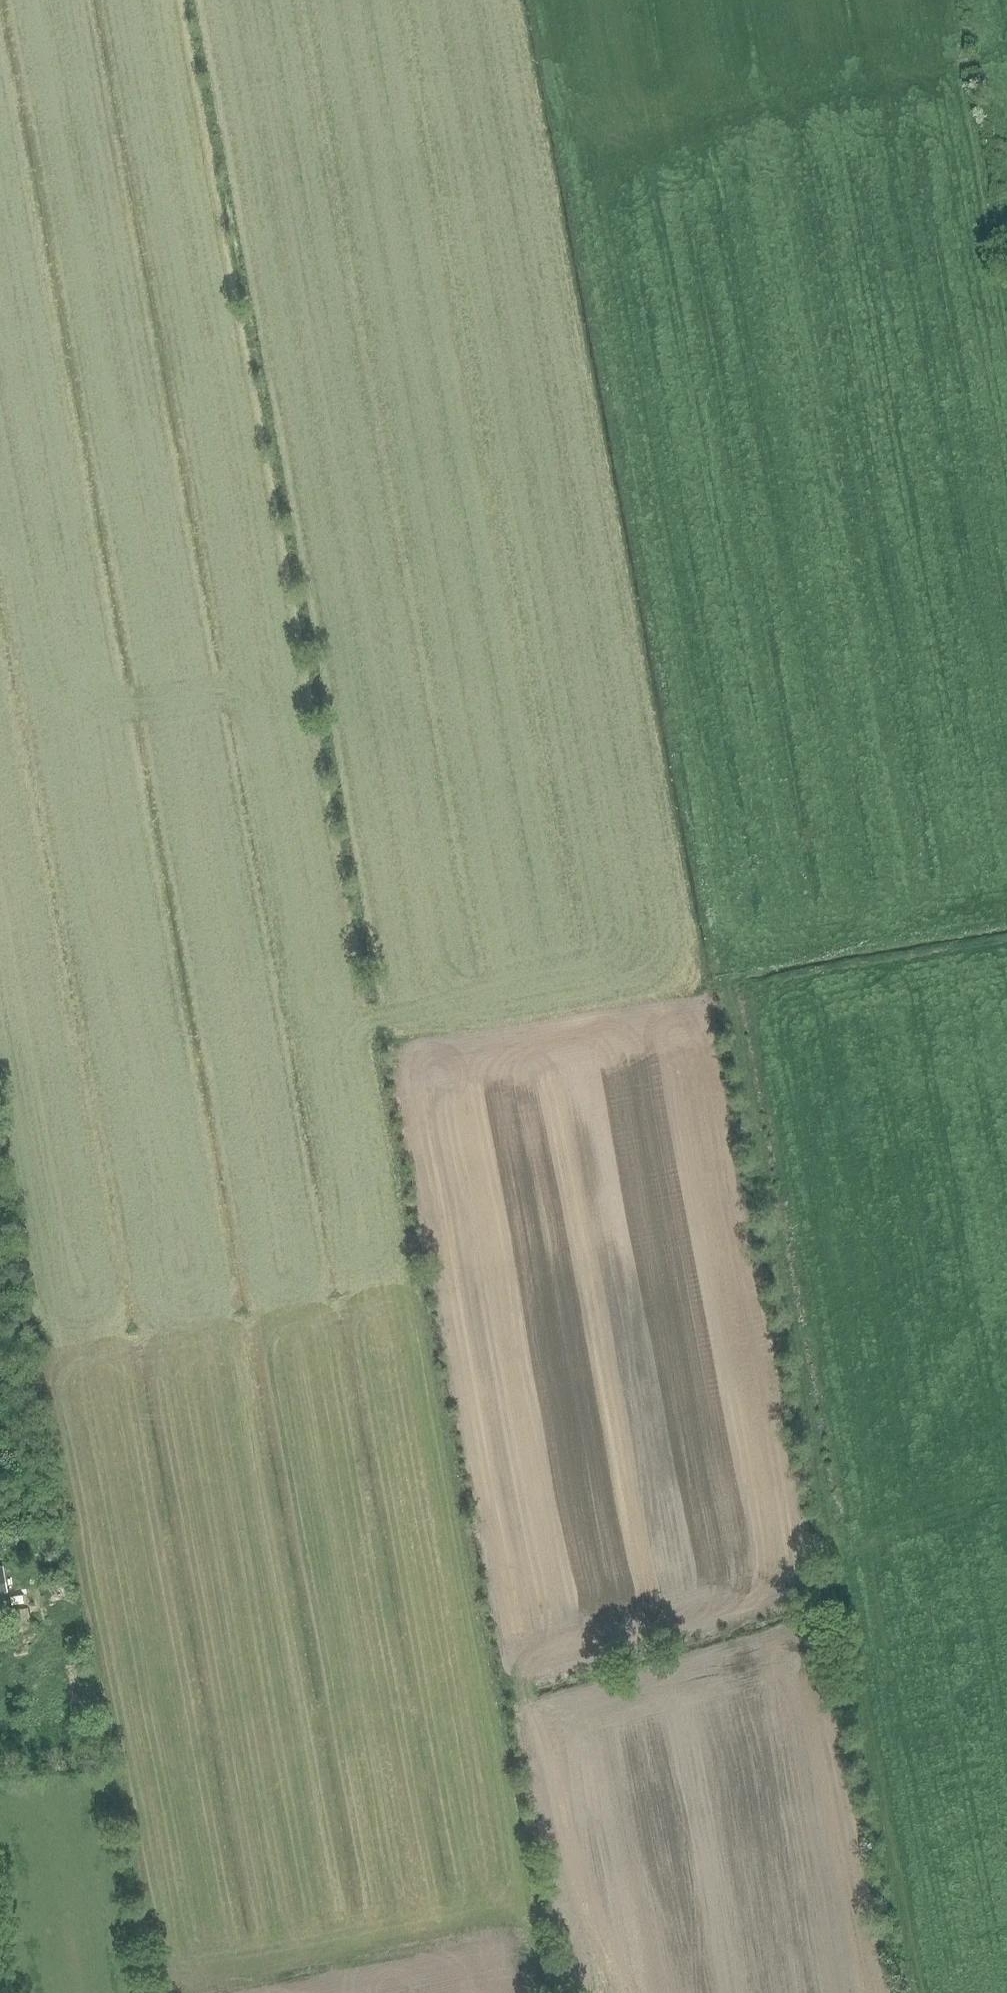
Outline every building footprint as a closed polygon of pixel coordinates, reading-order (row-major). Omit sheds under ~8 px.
[(27,1608),(5,1611),(7,1628),(29,1625),(27,1608)]
